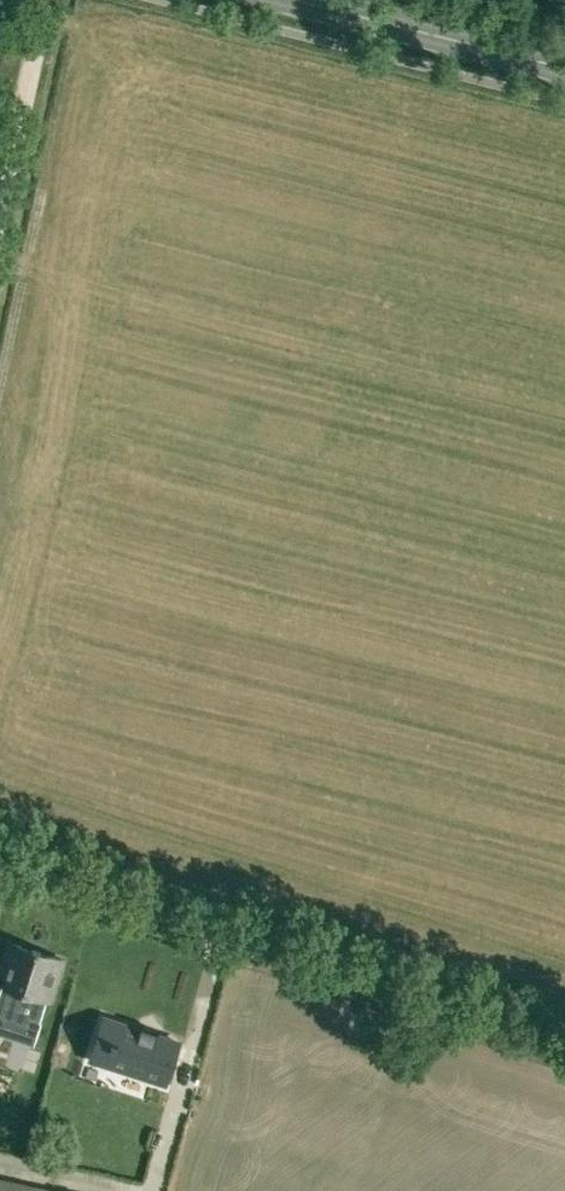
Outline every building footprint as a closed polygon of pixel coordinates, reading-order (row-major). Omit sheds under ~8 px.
[(17,945),(8,943),(0,970),(0,973),(7,976),(0,1000),(0,1035),(31,1045),(38,1020),(37,1020),(43,1000),(50,1002),(63,960),(55,957),(17,945)] [(165,1083),(178,1041),(158,1035),(159,1032),(157,1031),(156,1034),(142,1030),(143,1027),(141,1026),(140,1029),(119,1022),(113,1039),(111,1038),(108,1046),(111,1047),(105,1064),(165,1083)] [(45,1061),(66,1068),(77,1033),(56,1026),(45,1061)] [(0,1177),(0,1190),(61,1190),(0,1177)]
